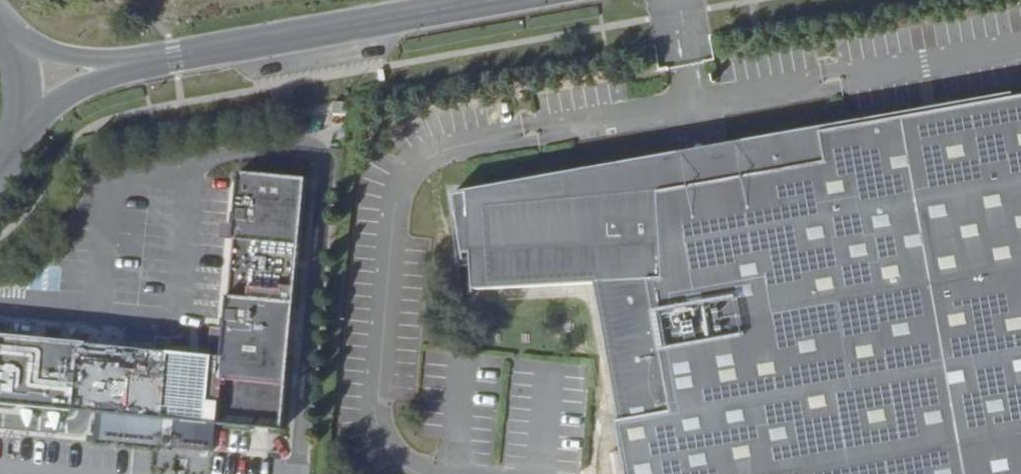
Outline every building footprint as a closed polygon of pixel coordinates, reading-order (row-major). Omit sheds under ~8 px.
[(870,124),(875,154),(706,184),(705,179),(467,199),(468,209),(456,209),(464,254),(472,253),(474,290),(597,281),(632,473),(1020,473),(1020,95),(870,124)] [(350,104),(331,104),(331,114),(350,115),(350,104)] [(453,195),(456,209),(468,209),(467,199),(705,179),(706,184),(875,154),(869,119),(453,195)] [(112,349),(94,415),(283,431),(306,179),(238,173),(222,358),(112,349)] [(85,376),(88,362),(81,347),(0,340),(0,407),(76,413),(83,385),(79,383),(80,375),(85,376)] [(83,385),(76,413),(94,415),(112,349),(81,347),(88,362),(85,376),(80,375),(79,383),(83,385)]
